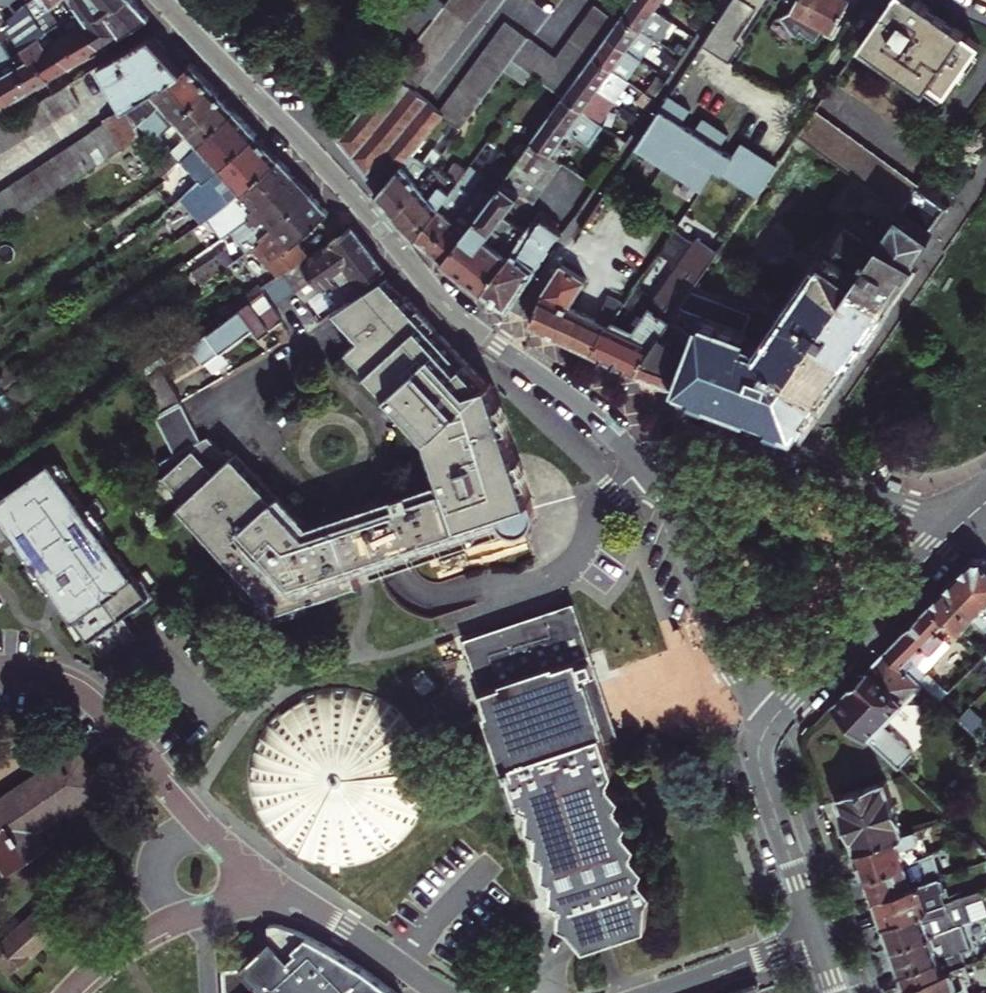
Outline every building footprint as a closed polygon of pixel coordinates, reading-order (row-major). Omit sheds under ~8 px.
[(14,3),(12,0),(0,0),(0,14),(6,25),(15,18),(22,13),(14,3)] [(54,34),(44,19),(71,0),(41,0),(22,13),(15,18),(32,49),(54,34)] [(86,13),(96,25),(113,14),(135,0),(77,0),(86,13)] [(113,14),(128,37),(130,36),(156,19),(147,9),(139,0),(135,0),(113,14)] [(413,0),(400,0),(385,16),(398,28),(419,6),(413,0)] [(436,16),(428,26),(394,70),(416,89),(486,0),(448,0),(436,16)] [(658,11),(644,0),(636,0),(625,15),(644,29),(649,33),(646,38),(655,44),(657,46),(665,35),(672,24),(662,17),(663,15),(658,11)] [(658,11),(666,0),(644,0),(658,11)] [(706,45),(734,63),(775,0),(736,0),(706,45)] [(798,13),(780,19),(802,42),(807,38),(822,45),(830,28),(838,31),(852,0),(804,0),(798,13)] [(866,44),(929,89),(945,100),(949,95),(961,77),(966,81),(981,59),(977,55),(983,46),(922,3),(917,0),(897,0),(866,44)] [(566,97),(581,76),(595,56),(611,36),(621,22),(597,4),(557,59),(509,23),(441,110),(444,113),(455,122),(463,129),(508,73),(516,63),(536,76),(566,97)] [(428,26),(436,16),(427,7),(418,17),(428,26)] [(2,64),(0,65),(0,74),(24,60),(6,25),(0,14),(0,61),(2,64)] [(128,37),(113,14),(96,25),(91,28),(106,50),(128,37)] [(649,33),(644,29),(625,15),(621,22),(611,36),(634,53),(632,56),(641,63),(649,52),(655,44),(646,38),(649,33)] [(802,42),(780,19),(775,22),(775,34),(791,50),(802,42)] [(106,50),(91,28),(71,40),(69,37),(60,43),(62,47),(76,68),(90,60),(106,50)] [(62,38),(58,32),(54,34),(58,40),(62,38)] [(76,68),(62,47),(60,43),(58,40),(54,34),(32,49),(37,58),(40,62),(44,60),(56,81),(66,74),(76,68)] [(611,36),(595,56),(615,70),(620,74),(617,77),(626,83),(634,72),(641,63),(632,56),(634,53),(611,36)] [(108,67),(135,113),(165,99),(192,75),(180,62),(157,38),(108,67)] [(595,56),(581,76),(600,91),(617,103),(623,95),(630,86),(626,83),(617,77),(620,74),(615,70),(595,56)] [(40,62),(24,71),(37,92),(47,86),(56,81),(44,60),(40,62)] [(516,63),(508,73),(528,87),(536,76),(516,63)] [(165,99),(135,113),(146,130),(157,120),(165,128),(156,137),(157,139),(123,172),(131,180),(166,147),(163,143),(185,123),(221,88),(210,76),(201,67),(192,75),(165,99)] [(416,89),(394,70),(346,130),(338,140),(351,156),(366,174),(382,155),(399,168),(413,151),(444,113),(441,110),(416,89)] [(28,97),(37,92),(24,71),(6,82),(19,103),(28,97)] [(617,103),(600,91),(581,76),(566,97),(603,125),(611,114),(619,105),(617,103)] [(98,103),(85,81),(0,132),(0,162),(98,103)] [(0,85),(0,114),(7,110),(19,103),(6,82),(0,85)] [(221,88),(185,123),(197,137),(181,152),(189,161),(243,112),(233,101),(221,88)] [(705,189),(717,171),(759,198),(780,168),(764,157),(752,149),(744,163),(738,159),(731,155),(740,141),(724,130),(712,122),(703,136),(697,132),(691,128),(700,114),(684,104),(672,96),(639,145),(705,189)] [(603,125),(566,97),(552,117),(570,131),(591,146),(599,135),(605,127),(603,125)] [(926,184),(821,109),(802,136),(854,173),(907,211),(926,184)] [(254,123),(243,112),(189,161),(171,177),(177,185),(195,169),(206,180),(210,176),(214,181),(227,170),(264,135),(254,123)] [(113,130),(12,195),(29,218),(150,137),(146,130),(135,113),(111,125),(113,130)] [(561,144),(570,131),(552,117),(533,143),(552,157),(561,144)] [(463,129),(455,122),(435,148),(444,155),(463,129)] [(243,195),(285,158),(275,147),(264,135),(227,170),(238,182),(219,199),(210,185),(188,200),(203,223),(207,220),(243,195)] [(487,205),(484,210),(447,261),(464,274),(485,290),(511,256),(490,240),(526,190),(531,195),(557,159),(552,157),(533,143),(493,198),(487,205)] [(388,205),(397,214),(434,167),(413,151),(399,168),(379,192),(377,194),(388,205)] [(379,192),(399,168),(382,155),(366,174),(379,192)] [(223,243),(252,223),(304,179),(296,169),(285,158),(243,195),(207,220),(223,243)] [(419,236),(461,178),(451,171),(450,174),(436,164),(434,167),(397,214),(406,224),(419,236)] [(701,336),(698,343),(680,387),(740,411),(761,418),(829,328),(826,320),(907,211),(854,173),(831,206),(851,219),(764,348),(750,343),(761,309),(697,286),(673,320),(701,336)] [(453,219),(470,196),(463,191),(472,179),(464,174),(461,178),(419,236),(426,242),(432,248),(453,219)] [(282,229),(321,197),(313,188),(304,179),(252,223),(264,240),(280,227),(282,229)] [(829,328),(761,418),(782,426),(800,433),(828,393),(843,370),(858,349),(873,326),(886,306),(903,283),(921,255),(955,206),(926,184),(907,211),(826,320),(829,328)] [(487,205),(493,198),(486,193),(481,200),(487,205)] [(29,218),(12,195),(0,202),(0,238),(29,218)] [(329,206),(321,197),(282,229),(280,227),(264,240),(267,244),(273,240),(301,268),(316,258),(308,249),(342,220),(329,206)] [(464,227),(453,219),(432,248),(440,255),(447,261),(484,210),(477,205),(467,219),(469,220),(464,227)] [(541,216),(511,256),(485,290),(498,300),(512,311),(557,239),(564,233),(541,216)] [(343,278),(354,292),(386,271),(391,268),(374,246),(359,226),(316,258),(301,268),(292,275),(300,288),(309,302),(343,278)] [(641,315),(625,308),(596,352),(617,361),(638,371),(666,331),(673,320),(697,286),(717,258),(718,256),(679,230),(670,243),(680,250),(684,264),(666,289),(648,275),(636,292),(650,302),(641,315)] [(226,248),(223,243),(209,253),(212,257),(226,248)] [(224,274),(251,254),(246,246),(218,265),(224,274)] [(625,308),(610,297),(595,318),(570,307),(588,280),(564,264),(547,289),(532,322),(569,339),(596,352),(625,308)] [(199,425),(184,434),(270,589),(296,614),(326,603),(323,595),(378,574),(371,556),(388,550),(507,504),(511,513),(515,520),(523,525),(529,526),(535,525),(540,522),(545,518),(547,514),(549,509),(549,502),(523,436),(500,376),(485,367),(456,341),(439,324),(400,285),(392,276),(386,271),(354,292),(333,307),(344,318),(357,331),(345,343),(431,429),(449,474),(372,503),(319,524),(242,449),(234,457),(211,434),(205,437),(199,425)] [(271,290),(258,299),(262,304),(274,296),(271,290)] [(258,299),(193,344),(206,364),(258,328),(263,335),(287,319),(274,296),(262,304),(258,299)] [(680,387),(698,343),(693,341),(690,345),(666,331),(638,371),(647,374),(663,380),(680,387)] [(165,351),(145,365),(149,372),(170,357),(165,351)] [(164,364),(150,374),(168,406),(184,399),(164,364)] [(177,421),(192,413),(184,399),(168,406),(177,421)] [(168,406),(164,409),(173,424),(177,421),(168,406)] [(199,425),(192,413),(177,421),(184,434),(199,425)] [(184,434),(177,421),(173,424),(179,436),(184,434)] [(270,589),(184,434),(179,436),(185,447),(170,456),(177,468),(174,472),(197,495),(191,501),(256,564),(250,569),(270,589)] [(59,572),(114,651),(149,627),(136,607),(142,603),(145,607),(167,592),(154,572),(149,575),(115,525),(120,521),(104,497),(98,501),(80,475),(85,471),(72,452),(66,456),(64,453),(5,494),(10,501),(4,505),(18,525),(24,521),(45,552),(40,556),(46,565),(53,576),(59,572)] [(982,559),(968,562),(965,565),(958,572),(974,586),(977,583),(985,591),(985,563),(982,559)] [(959,632),(974,617),(983,625),(985,622),(985,591),(977,583),(974,586),(958,572),(953,578),(937,594),(929,603),(945,618),(959,632)] [(500,753),(616,714),(576,600),(470,635),(501,733),(494,736),(500,753)] [(918,683),(925,690),(935,680),(924,670),(917,664),(944,636),(945,635),(937,627),(945,618),(929,603),(907,626),(884,650),(918,683)] [(951,643),(944,636),(917,664),(924,670),(951,643)] [(877,728),(901,701),(918,683),(884,650),(860,675),(832,704),(894,763),(908,749),(888,730),(881,732),(877,728)] [(970,668),(976,673),(985,663),(985,652),(970,668)] [(428,795),(430,786),(430,777),(429,759),(426,750),(423,742),(415,726),(404,712),(397,706),(382,696),(366,689),(348,685),(340,684),(322,686),(305,691),(289,699),(275,711),(263,725),(255,740),(251,749),(249,757),(248,766),(248,775),(249,793),(254,810),(262,826),(273,840),(287,852),(303,860),(311,863),(320,865),(338,867),(347,867),(356,865),(373,860),(381,857),(396,847),(409,834),(419,820),(423,812),(426,803),(428,795)] [(908,709),(901,701),(877,728),(881,732),(888,730),(908,709)] [(616,714),(500,753),(501,758),(498,760),(527,850),(625,790),(612,777),(615,765),(603,724),(617,719),(616,714)] [(110,785),(82,747),(4,801),(0,795),(0,859),(2,858),(12,874),(56,845),(45,829),(110,785)] [(843,812),(855,847),(902,832),(885,781),(838,796),(843,812)] [(625,790),(527,850),(533,853),(560,871),(573,926),(588,946),(650,925),(650,897),(656,886),(643,870),(647,861),(636,847),(641,836),(629,821),(632,814),(621,798),(625,790)] [(859,859),(865,874),(928,852),(923,839),(918,840),(915,828),(902,832),(855,847),(859,859)] [(869,888),(873,898),(938,876),(944,875),(942,869),(938,870),(931,852),(928,852),(865,874),(869,888)] [(948,886),(944,875),(938,876),(941,889),(948,886)] [(938,876),(873,898),(878,913),(881,923),(934,905),(930,893),(941,889),(938,876)] [(985,915),(985,904),(981,890),(950,900),(952,908),(945,911),(951,927),(958,925),(985,915)] [(950,900),(934,905),(881,923),(886,937),(889,948),(951,927),(945,911),(952,908),(950,900)] [(56,901),(41,914),(13,939),(0,950),(0,953),(18,973),(75,923),(56,901)] [(966,948),(958,925),(951,927),(889,948),(895,966),(903,986),(950,969),(945,955),(966,948)] [(362,966),(335,949),(310,936),(296,931),(287,929),(282,928),(273,929),(269,929),(267,945),(242,967),(223,968),(225,992),(397,992),(362,966)] [(950,969),(903,986),(905,992),(963,992),(960,986),(956,987),(950,969)]
